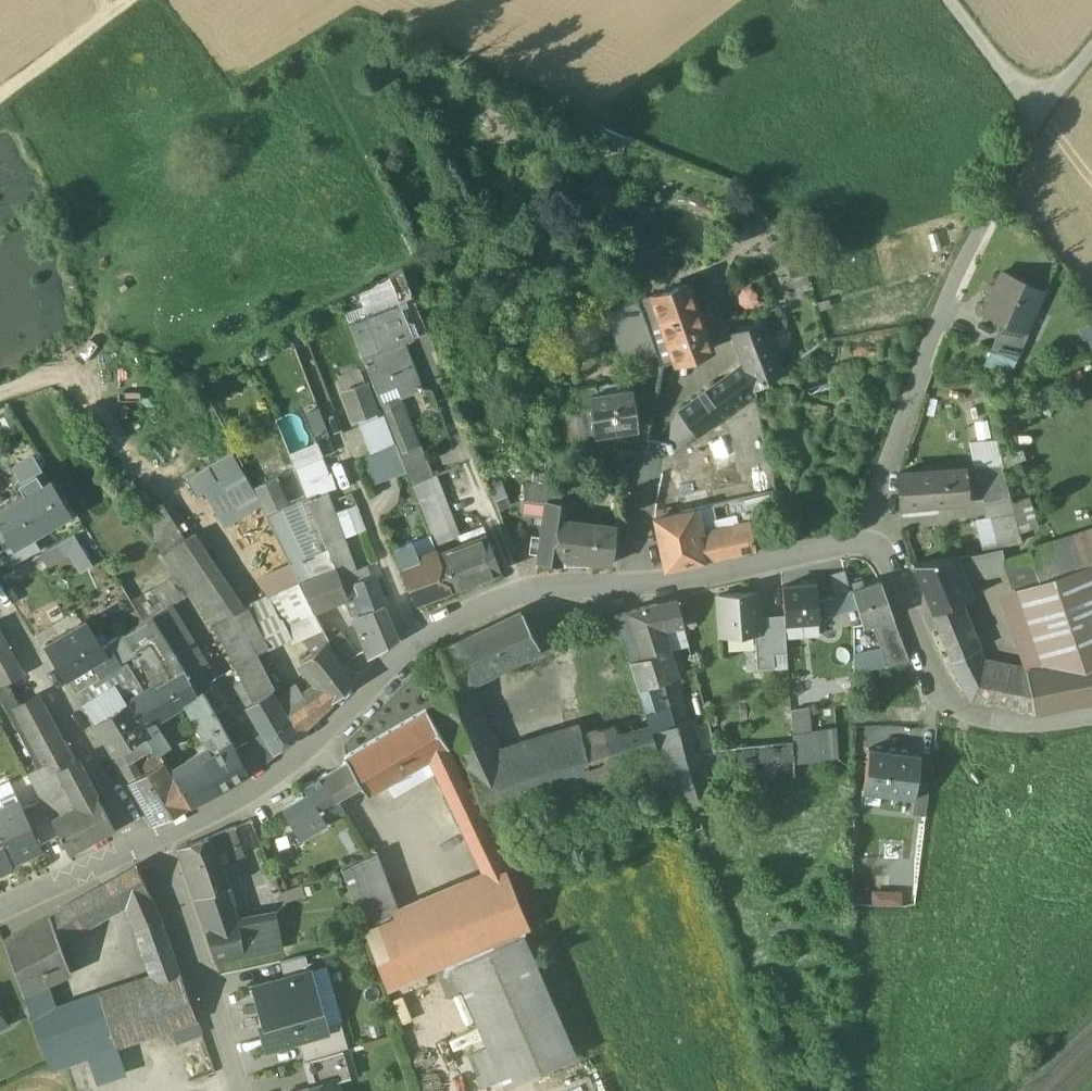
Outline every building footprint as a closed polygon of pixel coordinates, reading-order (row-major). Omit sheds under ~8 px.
[(1044,290),(1002,271),(984,312),(1003,321),(1025,331),(1044,290)] [(428,330),(407,280),(386,289),(392,305),(400,302),(413,335),(413,336),(428,330)] [(687,284),(652,297),(676,362),(711,348),(687,284)] [(638,300),(603,312),(623,368),(658,355),(638,300)] [(392,305),(349,322),(377,394),(397,386),(401,397),(420,390),(401,339),(413,335),(400,302),(392,305)] [(762,319),(732,331),(745,367),(753,389),(782,373),(762,319)] [(1025,331),(1003,321),(991,349),(1017,360),(1029,332),(1025,331)] [(1090,348),(1091,347),(1091,322),(1082,326),(1090,348)] [(262,366),(255,349),(248,353),(255,368),(262,366)] [(745,367),(728,377),(744,400),(754,393),(753,389),(745,367)] [(727,376),(680,411),(697,435),(721,418),(744,400),(728,377),(727,376)] [(341,391),(351,422),(378,412),(368,382),(341,391)] [(633,389),(589,395),(596,435),(639,429),(633,389)] [(395,443),(400,454),(420,447),(401,397),(381,404),(395,443)] [(972,429),(989,425),(985,408),(968,412),(972,429)] [(370,453),(395,443),(383,414),(359,424),(370,453)] [(290,453),(295,468),(322,458),(316,443),(290,453)] [(400,454),(395,443),(370,453),(361,457),(372,485),(406,471),(400,454)] [(400,454),(412,485),(433,477),(421,446),(420,447),(400,454)] [(322,458),(295,468),(301,482),(327,472),(322,458)] [(622,465),(596,461),(594,478),(610,479),(621,480),(622,465)] [(199,484),(221,472),(215,462),(194,473),(199,484)] [(240,466),(204,489),(225,526),(262,505),(240,466)] [(1002,466),(965,469),(967,500),(978,499),(978,498),(983,498),(1009,493),(1002,466)] [(965,468),(898,473),(902,515),(934,512),(933,503),(967,500),(965,469),(965,468)] [(327,472),(301,482),(307,497),(317,494),(336,488),(331,472),(327,472)] [(19,485),(28,501),(0,517),(0,524),(14,547),(70,514),(53,486),(46,490),(37,474),(19,485)] [(254,486),(267,512),(288,501),(275,476),(254,486)] [(433,477),(412,485),(423,513),(428,526),(452,517),(436,476),(433,477)] [(621,480),(610,479),(609,500),(619,504),(621,480)] [(527,487),(523,512),(544,515),(546,501),(572,504),(573,493),(527,487)] [(1009,493),(983,498),(986,517),(997,515),(1014,513),(1012,502),(1009,493)] [(317,494),(307,497),(317,523),(335,522),(331,508),(324,511),(317,494)] [(1029,497),(1012,502),(1014,513),(1020,532),(1037,527),(1029,497)] [(572,504),(546,501),(544,515),(538,562),(565,565),(566,559),(564,558),(570,519),(572,504)] [(161,550),(184,539),(161,505),(136,515),(161,550)] [(306,556),(282,508),(267,515),(291,564),(300,559),(306,556)] [(692,510),(655,518),(665,567),(666,568),(667,568),(703,560),(698,536),(692,510)] [(1014,513),(997,515),(1003,536),(1005,546),(1022,541),(1020,532),(1014,513)] [(452,517),(428,526),(433,540),(438,552),(461,543),(452,517)] [(616,525),(570,519),(564,558),(566,559),(612,564),(616,525)] [(365,566),(356,570),(345,541),(341,537),(335,522),(317,523),(327,548),(335,569),(346,598),(347,598),(354,617),(384,606),(372,575),(369,577),(365,566)] [(750,525),(717,532),(723,556),(755,549),(750,525)] [(1031,550),(1041,578),(1090,562),(1091,568),(1091,530),(1031,550)] [(717,532),(698,536),(703,560),(723,556),(717,532)] [(76,572),(90,565),(75,533),(38,550),(45,565),(68,555),(76,572)] [(461,543),(438,552),(452,589),(501,570),(487,533),(461,543)] [(245,607),(194,534),(184,539),(161,550),(199,607),(211,625),(230,614),(231,614),(245,607)] [(1005,546),(1003,536),(986,540),(989,551),(1002,548),(1002,547),(1005,546)] [(433,540),(412,541),(420,559),(438,552),(433,540)] [(412,541),(395,548),(402,565),(420,559),(412,541)] [(306,556),(300,559),(311,579),(335,569),(327,548),(306,556)] [(989,551),(988,551),(992,570),(1008,570),(1004,559),(1002,548),(989,551)] [(1031,550),(1004,559),(1008,570),(1015,587),(1041,578),(1031,550)] [(988,551),(976,554),(952,557),(958,571),(972,573),(992,570),(988,551)] [(420,559),(402,565),(416,602),(452,589),(438,552),(420,559)] [(958,571),(952,557),(913,563),(932,611),(957,602),(969,597),(958,571)] [(300,559),(291,564),(299,581),(311,579),(300,559)] [(1003,673),(1000,673),(999,668),(999,664),(981,664),(980,661),(979,661),(974,650),(976,649),(957,602),(932,611),(952,658),(951,658),(952,659),(971,697),(972,698),(973,698),(986,702),(1032,711),(1034,711),(1091,700),(1091,568),(1090,562),(1041,578),(1015,587),(1042,665),(1004,673),(1003,673)] [(335,569),(311,579),(299,581),(314,611),(346,598),(335,569)] [(845,571),(833,574),(840,595),(851,591),(845,571)] [(245,607),(231,614),(253,655),(299,630),(294,622),(314,611),(299,581),(245,607)] [(881,582),(853,590),(863,625),(872,622),(892,617),(894,617),(881,582)] [(816,583),(782,586),(785,622),(819,620),(816,583)] [(840,595),(821,601),(832,633),(845,628),(862,625),(852,591),(840,595)] [(757,592),(718,595),(721,636),(760,633),(759,616),(757,592)] [(655,604),(615,615),(635,677),(661,681),(673,678),(676,672),(662,626),(683,623),(678,601),(655,604)] [(170,606),(153,615),(162,631),(173,650),(183,667),(190,680),(195,687),(212,678),(170,606)] [(384,606),(354,617),(369,657),(397,639),(384,606)] [(303,639),(322,627),(314,611),(294,622),(299,630),(303,639)] [(522,611),(440,651),(457,684),(458,686),(462,684),(540,646),(522,611)] [(253,655),(231,614),(230,614),(211,625),(223,643),(229,654),(247,689),(253,702),(272,692),(253,655)] [(784,614),(759,616),(762,654),(787,652),(784,614)] [(162,631),(153,615),(107,643),(111,650),(113,649),(121,661),(136,651),(156,683),(163,679),(170,691),(190,680),(183,667),(173,650),(162,631)] [(892,617),(872,622),(882,650),(883,653),(903,646),(892,617)] [(86,620),(46,644),(67,677),(107,653),(86,620)] [(358,654),(342,631),(330,640),(346,663),(358,654)] [(41,699),(23,709),(8,681),(22,674),(0,633),(0,695),(39,768),(28,774),(42,800),(59,835),(70,853),(115,828),(84,770),(80,772),(72,759),(41,699)] [(312,652),(300,663),(309,674),(310,674),(320,687),(333,702),(355,678),(327,642),(326,641),(312,652)] [(882,650),(855,656),(854,674),(908,661),(903,646),(883,653),(882,650)] [(107,653),(67,677),(75,690),(121,661),(113,649),(111,650),(107,653)] [(121,661),(75,690),(95,721),(126,701),(156,683),(136,651),(121,661)] [(661,681),(635,677),(639,689),(645,710),(650,724),(661,758),(678,808),(679,808),(695,803),(682,759),(682,757),(673,723),(670,715),(665,711),(658,688),(661,681)] [(156,683),(126,701),(143,728),(155,722),(179,706),(170,691),(163,679),(156,683)] [(209,748),(186,762),(186,764),(205,798),(221,790),(247,774),(247,773),(232,745),(230,741),(202,691),(197,694),(195,687),(190,680),(170,691),(179,706),(184,703),(209,748)] [(294,681),(276,692),(279,697),(285,693),(287,697),(300,690),(294,681)] [(497,761),(462,684),(458,686),(457,684),(434,695),(469,770),(484,814),(661,758),(650,724),(585,744),(583,738),(562,740),(497,761)] [(320,687),(305,696),(319,715),(333,702),(320,687)] [(253,702),(247,689),(242,691),(246,698),(243,699),(247,705),(253,702)] [(287,697),(281,701),(300,733),(319,715),(305,696),(300,690),(287,697)] [(298,736),(272,692),(253,702),(247,705),(263,733),(276,753),(298,736)] [(143,728),(126,701),(95,721),(114,753),(129,744),(145,734),(146,733),(146,732),(143,728)] [(807,709),(790,710),(792,742),(794,764),(836,761),(834,729),(809,731),(807,709)] [(427,710),(345,757),(347,761),(361,784),(367,794),(430,758),(449,746),(427,710)] [(155,722),(143,728),(146,732),(157,726),(155,722)] [(170,745),(157,726),(146,732),(146,733),(145,734),(153,746),(158,754),(170,745)] [(263,733),(249,743),(238,751),(249,773),(276,753),(263,733)] [(145,734),(129,744),(137,756),(153,746),(145,734)] [(794,764),(792,742),(719,746),(721,775),(795,771),(794,764)] [(129,744),(114,753),(121,765),(133,758),(137,756),(129,744)] [(186,762),(170,745),(158,754),(163,761),(170,771),(186,762)] [(490,833),(449,746),(430,758),(486,877),(400,914),(365,930),(387,988),(434,967),(447,995),(463,988),(505,1085),(576,1054),(522,929),(529,926),(507,870),(514,866),(498,829),(490,833)] [(921,755),(869,748),(863,791),(913,798),(915,798),(917,783),(921,755)] [(141,774),(133,758),(121,765),(130,780),(141,774)] [(141,774),(130,780),(155,823),(191,805),(170,771),(163,761),(141,774)] [(335,768),(323,775),(337,799),(349,791),(361,784),(347,761),(335,768)] [(186,762),(170,771),(191,805),(205,798),(186,764),(186,762)] [(323,775),(304,786),(310,795),(305,798),(304,795),(282,808),(301,839),(345,813),(337,799),(323,775)] [(930,784),(917,783),(915,798),(913,798),(911,814),(926,816),(930,784)] [(4,807),(0,808),(0,837),(11,862),(19,858),(17,854),(39,845),(22,809),(15,793),(0,799),(4,807)] [(59,835),(42,800),(22,809),(39,845),(59,835)] [(695,803),(679,808),(686,833),(703,828),(695,803)] [(233,827),(208,837),(218,865),(244,854),(233,827)] [(11,862),(0,837),(0,867),(11,862)] [(208,837),(178,850),(195,901),(223,890),(226,889),(218,865),(208,837)] [(377,852),(342,867),(353,897),(388,882),(377,852)] [(708,855),(698,858),(701,868),(711,865),(708,855)] [(155,981),(102,998),(117,1047),(171,1028),(197,1019),(161,918),(136,866),(117,877),(127,898),(140,925),(136,927),(155,981)] [(117,877),(100,886),(110,907),(127,898),(117,877)] [(388,882),(353,897),(365,930),(400,914),(388,882)] [(100,886),(50,914),(58,936),(110,907),(100,886)] [(223,890),(195,901),(216,963),(282,947),(276,917),(234,926),(223,890)] [(286,903),(283,895),(276,898),(281,910),(285,904),(286,903)] [(848,908),(769,922),(771,935),(848,921),(848,908)] [(50,914),(5,940),(23,991),(43,982),(71,971),(58,936),(50,914)] [(285,977),(311,969),(307,955),(281,962),(285,977)] [(327,1025),(311,969),(285,977),(254,986),(264,1019),(259,1020),(267,1047),(298,1038),(328,1030),(327,1025)] [(102,998),(54,1014),(43,982),(23,991),(51,1069),(88,1057),(117,1047),(102,998)] [(9,1025),(0,1004),(0,1029),(9,1025)] [(197,1019),(171,1028),(176,1043),(202,1034),(197,1019)] [(298,1038),(304,1060),(349,1048),(341,1021),(327,1025),(328,1030),(298,1038)] [(117,1047),(88,1057),(98,1085),(126,1075),(117,1047)] [(349,1048),(304,1060),(311,1085),(336,1078),(337,1081),(356,1076),(349,1048)] [(294,1090),(339,1090),(337,1081),(336,1078),(311,1085),(312,1086),(294,1090)]
